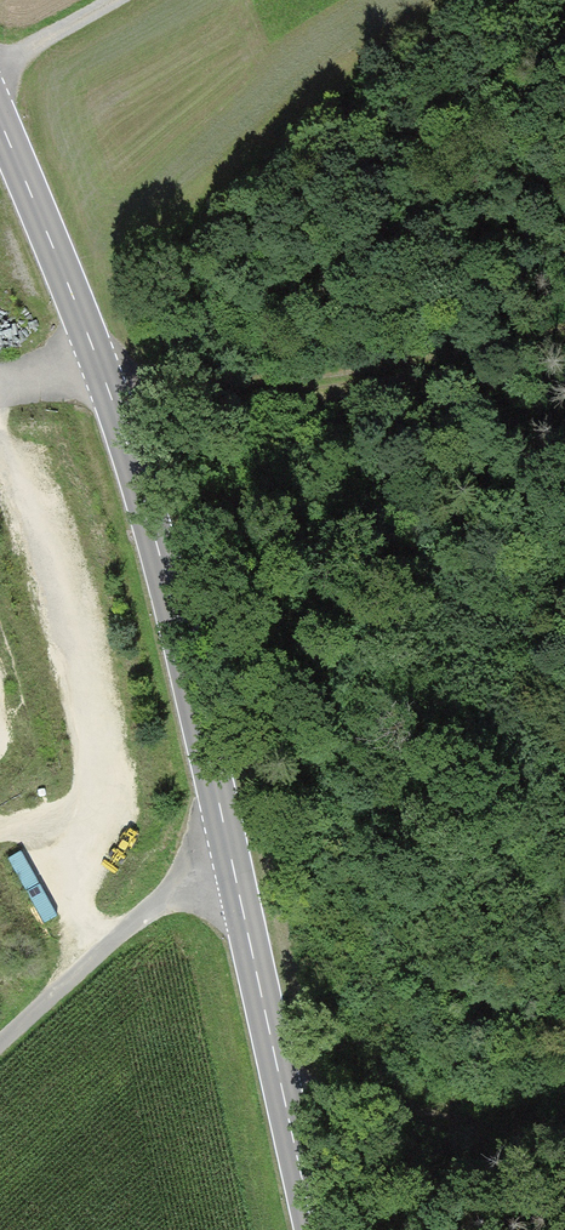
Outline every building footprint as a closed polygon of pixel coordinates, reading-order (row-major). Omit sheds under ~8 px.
[(28,850),(14,856),(44,924),(58,917),(28,850)]
